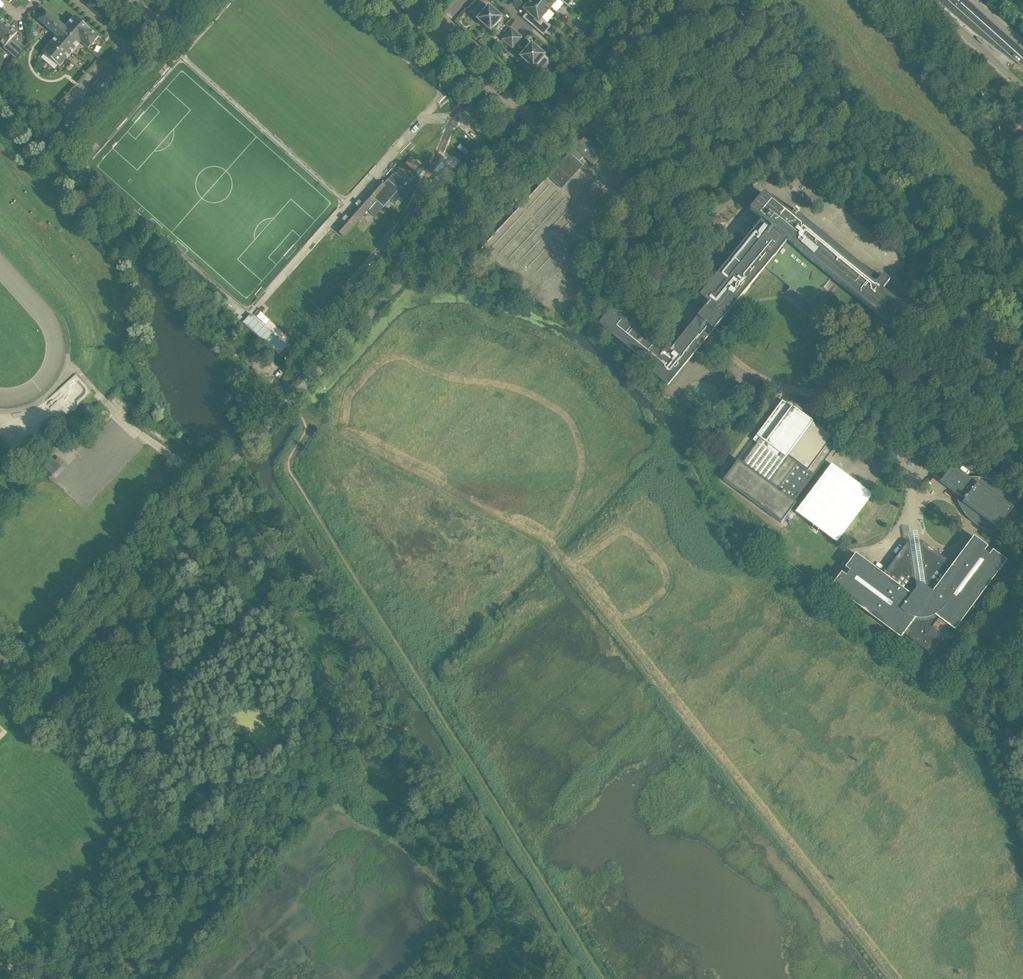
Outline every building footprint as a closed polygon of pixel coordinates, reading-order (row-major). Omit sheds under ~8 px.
[(551,9),(540,0),(532,0),(524,10),(527,13),(523,18),(544,36),(551,27),(542,19),(551,9)] [(551,9),(559,0),(540,0),(551,9)] [(484,4),(474,15),(478,19),(477,20),(491,32),(503,18),(489,6),(488,8),(484,4)] [(65,28),(47,12),(39,21),(57,37),(43,53),(60,67),(81,43),(89,49),(99,38),(75,17),(65,28)] [(598,19),(594,15),(590,20),(594,24),(598,19)] [(10,54),(16,59),(25,48),(20,43),(16,40),(19,38),(16,36),(17,34),(0,19),(0,43),(5,47),(4,48),(10,54)] [(503,40),(513,49),(522,38),(512,29),(503,40)] [(535,68),(539,72),(544,71),(549,66),(548,60),(545,57),(546,56),(532,44),(520,58),(534,70),(535,68)] [(564,44),(561,48),(566,52),(570,49),(564,44)] [(106,72),(117,82),(121,76),(111,67),(106,72)] [(112,87),(117,82),(106,72),(101,78),(112,87)] [(97,83),(107,92),(112,87),(101,78),(97,83)] [(102,98),(107,92),(97,83),(92,89),(95,92),(102,97),(102,98)] [(86,102),(92,108),(102,97),(95,92),(86,102)] [(78,105),(88,114),(93,108),(92,108),(86,102),(82,99),(78,105)] [(83,119),(88,114),(78,105),(73,110),(83,119)] [(68,116),(79,125),(83,119),(73,110),(68,116)] [(74,130),(79,125),(68,116),(63,121),(74,130)] [(548,177),(562,189),(583,166),(584,166),(582,164),(579,162),(584,157),(588,161),(594,166),(604,155),(585,138),(583,139),(575,148),(575,149),(576,150),(571,154),(570,154),(570,153),(548,177)] [(762,220),(700,296),(709,304),(702,311),(698,317),(687,329),(686,328),(684,328),(683,328),(682,328),(681,329),(680,329),(679,330),(679,331),(678,332),(677,334),(677,335),(678,337),(679,338),(680,339),(682,340),(679,344),(677,345),(674,349),(670,354),(668,353),(614,308),(610,313),(609,312),(605,318),(606,319),(603,322),(602,324),(657,369),(654,373),(667,384),(692,354),(695,350),(697,352),(699,352),(700,353),(702,352),(703,352),(705,351),(706,350),(706,349),(707,347),(707,346),(706,344),(706,343),(705,342),(709,336),(714,330),(718,325),(720,323),(765,267),(790,287),(784,294),(785,295),(785,294),(812,316),(818,308),(817,307),(829,292),(829,293),(829,292),(824,287),(832,278),(887,323),(899,308),(881,292),(889,282),(883,276),(879,281),(806,220),(798,213),(800,212),(799,211),(797,209),(796,209),(794,212),(794,213),(790,217),(763,194),(757,201),(750,210),(762,220)] [(339,252),(334,248),(323,260),(342,276),(385,228),(367,212),(357,224),(361,227),(339,252)] [(248,315),(240,324),(276,356),(284,347),(248,315)] [(813,422),(797,410),(796,410),(796,409),(792,406),(782,400),(753,440),(758,444),(742,463),(738,460),(723,481),(781,523),(784,520),(787,516),(792,509),(796,503),(794,501),(806,487),(813,476),(814,477),(818,471),(839,442),(838,442),(832,438),(833,437),(813,422)] [(830,463),(794,511),(794,512),(836,543),(872,495),(830,463)] [(957,477),(960,472),(951,466),(939,482),(948,488),(952,484),(953,482),(950,481),(950,480),(953,476),(956,478),(957,477)] [(993,531),(994,532),(999,526),(1006,531),(1006,530),(1018,515),(1016,513),(1011,510),(1015,504),(1016,507),(1017,507),(1016,504),(1014,501),(1013,499),(1011,497),(1009,494),(1007,492),(1005,490),(1003,488),(1001,487),(998,485),(996,484),(993,482),(991,481),(988,480),(985,479),(982,479),(979,478),(977,478),(974,478),(971,478),(968,478),(964,475),(960,472),(957,477),(956,478),(953,476),(950,480),(950,481),(953,482),(952,484),(948,488),(950,490),(956,494),(957,497),(958,500),(959,502),(960,505),(961,508),(963,510),(964,512),(966,515),(968,517),(970,519),(972,521),(974,523),(976,524),(979,526),(981,527),(984,529),(987,530),(989,531),(991,531),(993,531)] [(908,531),(910,543),(911,546),(918,545),(918,542),(916,530),(908,531)] [(841,594),(847,598),(848,597),(850,594),(930,654),(952,625),(990,574),(992,575),(994,577),(1002,566),(1005,563),(1006,562),(1006,561),(994,552),(992,551),(989,555),(984,552),(986,548),(987,547),(976,539),(974,537),(972,538),(972,539),(971,541),(956,561),(958,562),(955,566),(921,541),(918,542),(918,545),(911,546),(910,543),(908,543),(907,543),(881,577),(878,574),(879,572),(857,556),(857,555),(856,555),(855,554),(845,568),(848,570),(850,572),(846,576),(844,575),(841,573),(840,575),(831,587),(833,588),(841,594)]
